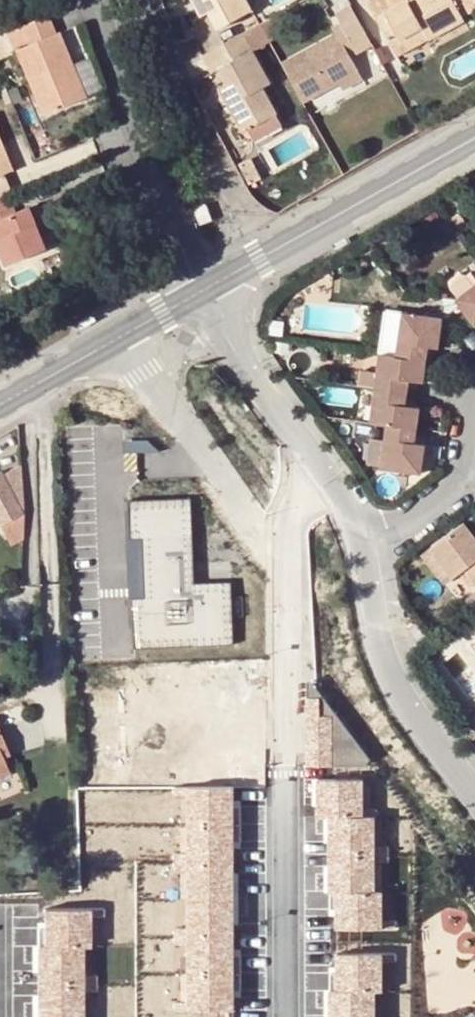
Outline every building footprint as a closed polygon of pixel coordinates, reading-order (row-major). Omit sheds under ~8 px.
[(192,2),(200,17),(207,13),(200,0),(195,0),(192,2)] [(207,13),(217,31),(251,12),(244,0),(200,0),(207,13)] [(365,1),(373,16),(402,0),(366,0),(365,1)] [(408,0),(402,0),(373,16),(392,49),(422,33),(427,41),(462,21),(456,10),(474,0),(422,0),(411,6),(408,0)] [(364,34),(349,6),(334,15),(340,25),(349,42),(364,34)] [(50,17),(8,34),(15,52),(19,50),(44,115),(79,101),(66,68),(75,64),(62,32),(57,35),(50,17)] [(331,30),(334,36),(341,47),(349,42),(340,25),(331,30)] [(371,47),(364,34),(349,42),(341,47),(348,60),(371,47)] [(241,35),(200,58),(210,76),(217,73),(225,86),(233,102),(227,106),(242,133),(275,115),(261,90),(269,85),(241,35)] [(334,36),(280,65),(301,104),(337,84),(356,74),(348,60),(341,47),(334,36)] [(74,50),(87,88),(102,83),(89,45),(74,50)] [(66,68),(79,101),(89,97),(75,64),(66,68)] [(356,74),(337,84),(342,93),(361,83),(356,74)] [(218,90),(227,106),(233,102),(225,86),(218,90)] [(1,145),(0,145),(0,165),(5,175),(13,173),(1,145)] [(6,198),(13,195),(5,175),(0,165),(0,200),(6,198)] [(248,165),(238,170),(248,187),(257,183),(248,165)] [(6,198),(0,200),(0,263),(2,267),(43,251),(35,230),(26,208),(12,213),(6,198)] [(39,203),(26,208),(35,230),(47,225),(39,203)] [(205,208),(196,211),(200,225),(211,222),(205,208)] [(468,226),(458,213),(451,217),(461,231),(468,226)] [(474,324),(474,283),(454,298),(474,324)] [(402,312),(386,309),(380,352),(397,355),(402,312)] [(397,355),(426,359),(427,350),(428,345),(437,346),(439,346),(443,318),(402,312),(397,355)] [(408,391),(409,383),(410,379),(419,381),(424,381),(426,359),(397,355),(380,352),(378,372),(376,387),(408,391)] [(376,387),(378,372),(368,371),(366,385),(376,387)] [(415,406),(406,406),(407,401),(408,391),(376,387),(372,422),(386,424),(417,428),(420,407),(415,406)] [(424,445),(416,444),(416,438),(417,428),(386,424),(386,432),(385,440),(383,464),(382,468),(421,473),(424,445)] [(383,464),(385,440),(372,438),(369,463),(383,464)] [(12,545),(24,538),(22,464),(3,473),(2,470),(0,471),(0,523),(12,545)] [(128,498),(132,644),(233,641),(231,579),(193,581),(190,496),(128,498)] [(431,545),(453,575),(458,571),(469,584),(474,579),(474,546),(470,540),(474,537),(474,536),(463,520),(431,545)] [(445,581),(453,575),(431,545),(423,551),(445,581)] [(474,606),(474,589),(463,598),(471,609),(474,606)] [(416,622),(408,629),(419,642),(426,637),(416,622)] [(275,697),(184,699),(187,822),(278,820),(275,697)] [(467,720),(459,726),(470,740),(474,737),(474,729),(467,720)] [(8,769),(3,756),(10,754),(0,729),(0,772),(8,769)] [(121,761),(88,762),(89,824),(122,824),(121,761)] [(10,773),(8,769),(0,772),(0,777),(10,773)] [(376,815),(359,815),(360,778),(316,778),(316,815),(329,815),(329,924),(375,924),(376,815)] [(81,907),(33,907),(33,1016),(81,1016),(81,907)] [(376,952),(330,951),(329,1016),(375,1016),(376,952)]
